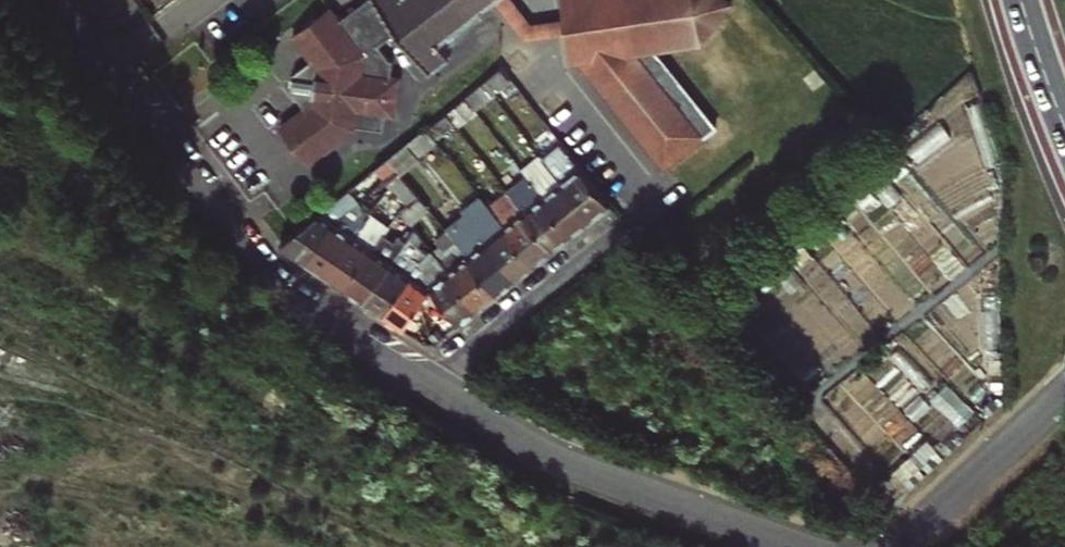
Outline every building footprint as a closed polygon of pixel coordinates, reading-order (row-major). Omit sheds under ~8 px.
[(339,22),(329,9),(293,37),(312,62),(294,76),(292,94),(306,111),(281,131),(310,167),(356,131),(357,129),(384,132),(387,116),(396,109),(399,87),(392,78),(394,62),(390,61),(379,47),(400,31),(402,33),(444,0),(366,0),(339,22)] [(402,33),(431,71),(451,55),(439,40),(492,0),(444,0),(402,33)] [(507,14),(509,0),(497,0),(507,14)] [(516,0),(509,0),(507,14),(526,37),(568,31),(566,17),(533,21),(516,0)] [(619,0),(564,0),(566,17),(568,31),(571,59),(587,57),(623,29),(619,0)] [(623,29),(587,57),(583,60),(667,165),(716,125),(658,52),(653,46),(703,38),(730,1),(728,0),(619,0),(623,29)] [(493,94),(512,79),(502,66),(483,82),(493,94)] [(493,94),(483,82),(466,96),(476,109),(493,94)] [(473,111),(463,98),(447,111),(456,122),(457,124),(473,111)] [(438,137),(456,122),(447,111),(429,126),(438,137)] [(418,154),(438,137),(429,126),(409,142),(418,154)] [(399,169),(418,154),(409,142),(390,157),(397,166),(399,169)] [(563,144),(545,159),(592,219),(610,205),(563,144)] [(523,170),(526,174),(573,235),(592,219),(545,159),(541,154),(522,169),(523,170)] [(382,179),(397,166),(390,157),(375,170),(382,179)] [(526,174),(523,170),(505,184),(508,189),(526,174)] [(508,189),(513,195),(555,249),(573,235),(526,174),(508,189)] [(392,184),(410,204),(421,196),(404,175),(392,184)] [(513,195),(508,189),(489,204),(495,210),(513,195)] [(337,208),(353,196),(349,191),(322,212),(334,221),(339,216),(337,208)] [(513,195),(495,210),(536,264),(555,249),(513,195)] [(339,216),(343,212),(357,201),(353,196),(337,208),(339,216)] [(413,222),(430,207),(421,196),(410,204),(403,210),(413,222)] [(468,217),(475,225),(518,279),(536,264),(495,210),(489,204),(487,201),(468,217)] [(345,228),(334,221),(332,222),(306,260),(325,274),(353,235),(361,224),(364,219),(370,212),(360,207),(352,218),(345,228)] [(332,222),(334,221),(322,212),(283,244),(306,260),(332,222)] [(352,218),(343,212),(339,216),(334,221),(345,228),(352,218)] [(382,255),(372,249),(345,288),(365,302),(392,262),(402,247),(415,228),(404,223),(393,239),(382,255)] [(365,243),(372,232),(361,224),(353,235),(365,243)] [(475,225),(457,240),(500,294),(518,279),(475,225)] [(345,288),(372,249),(383,232),(374,229),(372,232),(365,243),(353,235),(325,274),(345,288)] [(433,248),(438,255),(481,309),(500,294),(457,240),(448,229),(435,239),(439,244),(433,248)] [(382,255),(393,239),(383,232),(372,249),(382,255)] [(408,252),(414,256),(422,262),(428,252),(414,243),(408,252)] [(414,256),(404,269),(413,275),(384,316),(404,330),(432,289),(432,283),(426,280),(425,266),(429,262),(438,255),(433,248),(432,246),(428,252),(422,262),(414,256)] [(392,262),(404,269),(414,256),(408,252),(402,247),(392,262)] [(481,309),(438,255),(429,262),(440,277),(432,283),(432,289),(462,324),(481,309)] [(413,275),(404,269),(392,262),(365,302),(384,316),(413,275)] [(426,280),(432,283),(440,277),(429,262),(425,266),(426,280)]
